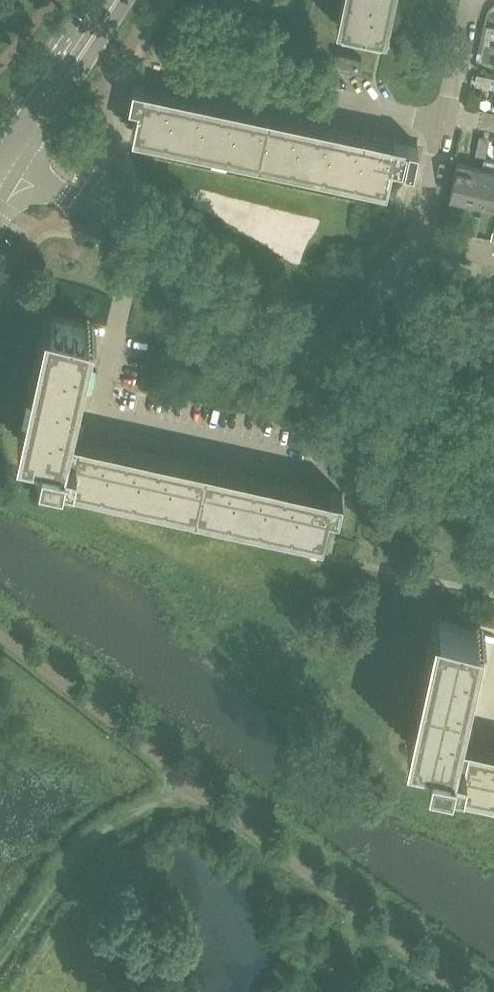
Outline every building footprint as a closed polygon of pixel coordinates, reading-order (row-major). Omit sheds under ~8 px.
[(342,28),(382,36),(389,0),(348,0),(342,28)] [(488,60),(492,43),(484,41),(480,58),(488,60)] [(339,51),(336,63),(360,68),(362,56),(339,51)] [(134,128),(154,132),(388,182),(392,163),(404,166),(409,142),(395,139),(394,144),(144,90),(145,85),(134,82),(129,101),(139,103),(134,128)] [(466,105),(470,106),(478,108),(481,91),(470,88),(466,105)] [(449,197),(463,200),(461,210),(473,212),(475,203),(483,204),(486,189),(477,187),(478,183),(470,181),(473,166),(457,163),(449,197)] [(473,166),(470,181),(478,183),(477,187),(486,189),(483,204),(493,207),(493,171),(473,166)] [(460,231),(462,223),(445,219),(443,227),(460,231)] [(88,321),(50,313),(23,441),(42,445),(39,458),(72,465),(69,478),(324,533),(326,523),(329,509),(339,511),(343,492),(331,490),(330,495),(74,439),(63,437),(88,321)] [(439,616),(411,744),(430,748),(427,761),(460,769),(458,781),(493,789),(493,749),(463,742),(452,740),(478,625),(439,616)]
